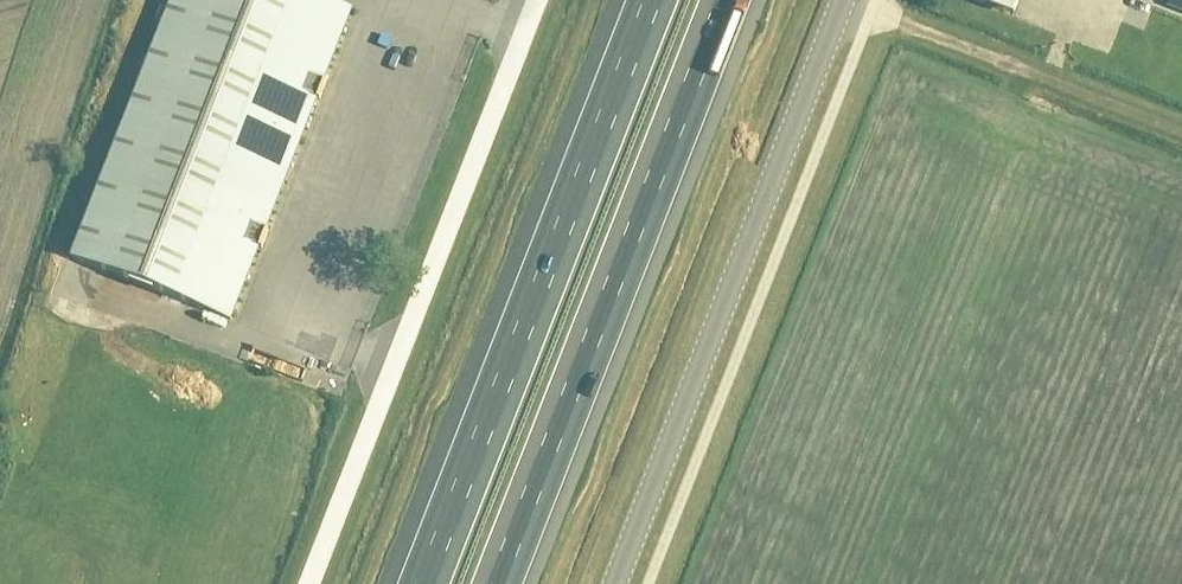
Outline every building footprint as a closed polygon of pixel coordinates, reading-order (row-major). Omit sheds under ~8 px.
[(316,100),(319,101),(326,83),(323,82),(351,9),(327,0),(172,0),(71,259),(230,321),(258,249),(261,250),(268,231),(265,230),(316,100)] [(1171,1),(1169,6),(1181,11),(1181,0),(1168,0),(1171,1)] [(1090,72),(1107,76),(1110,64),(1093,59),(1090,72)]
